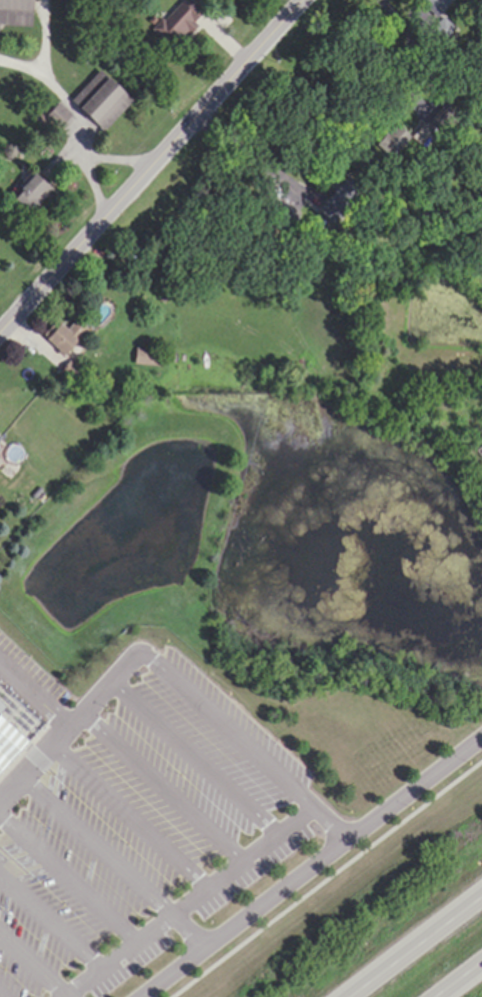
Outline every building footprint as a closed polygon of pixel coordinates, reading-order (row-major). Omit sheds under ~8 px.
[(30,26),(31,0),(0,0),(0,25),(30,26)] [(199,12),(187,0),(181,0),(151,30),(171,50),(195,27),(190,22),(199,12)] [(427,3),(435,3),(435,11),(451,11),(451,0),(427,0),(427,3)] [(127,102),(96,71),(67,101),(99,132),(127,102)] [(66,116),(56,103),(41,115),(50,128),(66,116)] [(47,192),(29,174),(5,198),(23,216),(47,192)] [(62,331),(54,322),(40,335),(58,355),(85,331),(74,320),(62,331)] [(134,365),(161,366),(161,350),(135,349),(134,365)] [(26,743),(0,772),(0,720),(26,743)]
